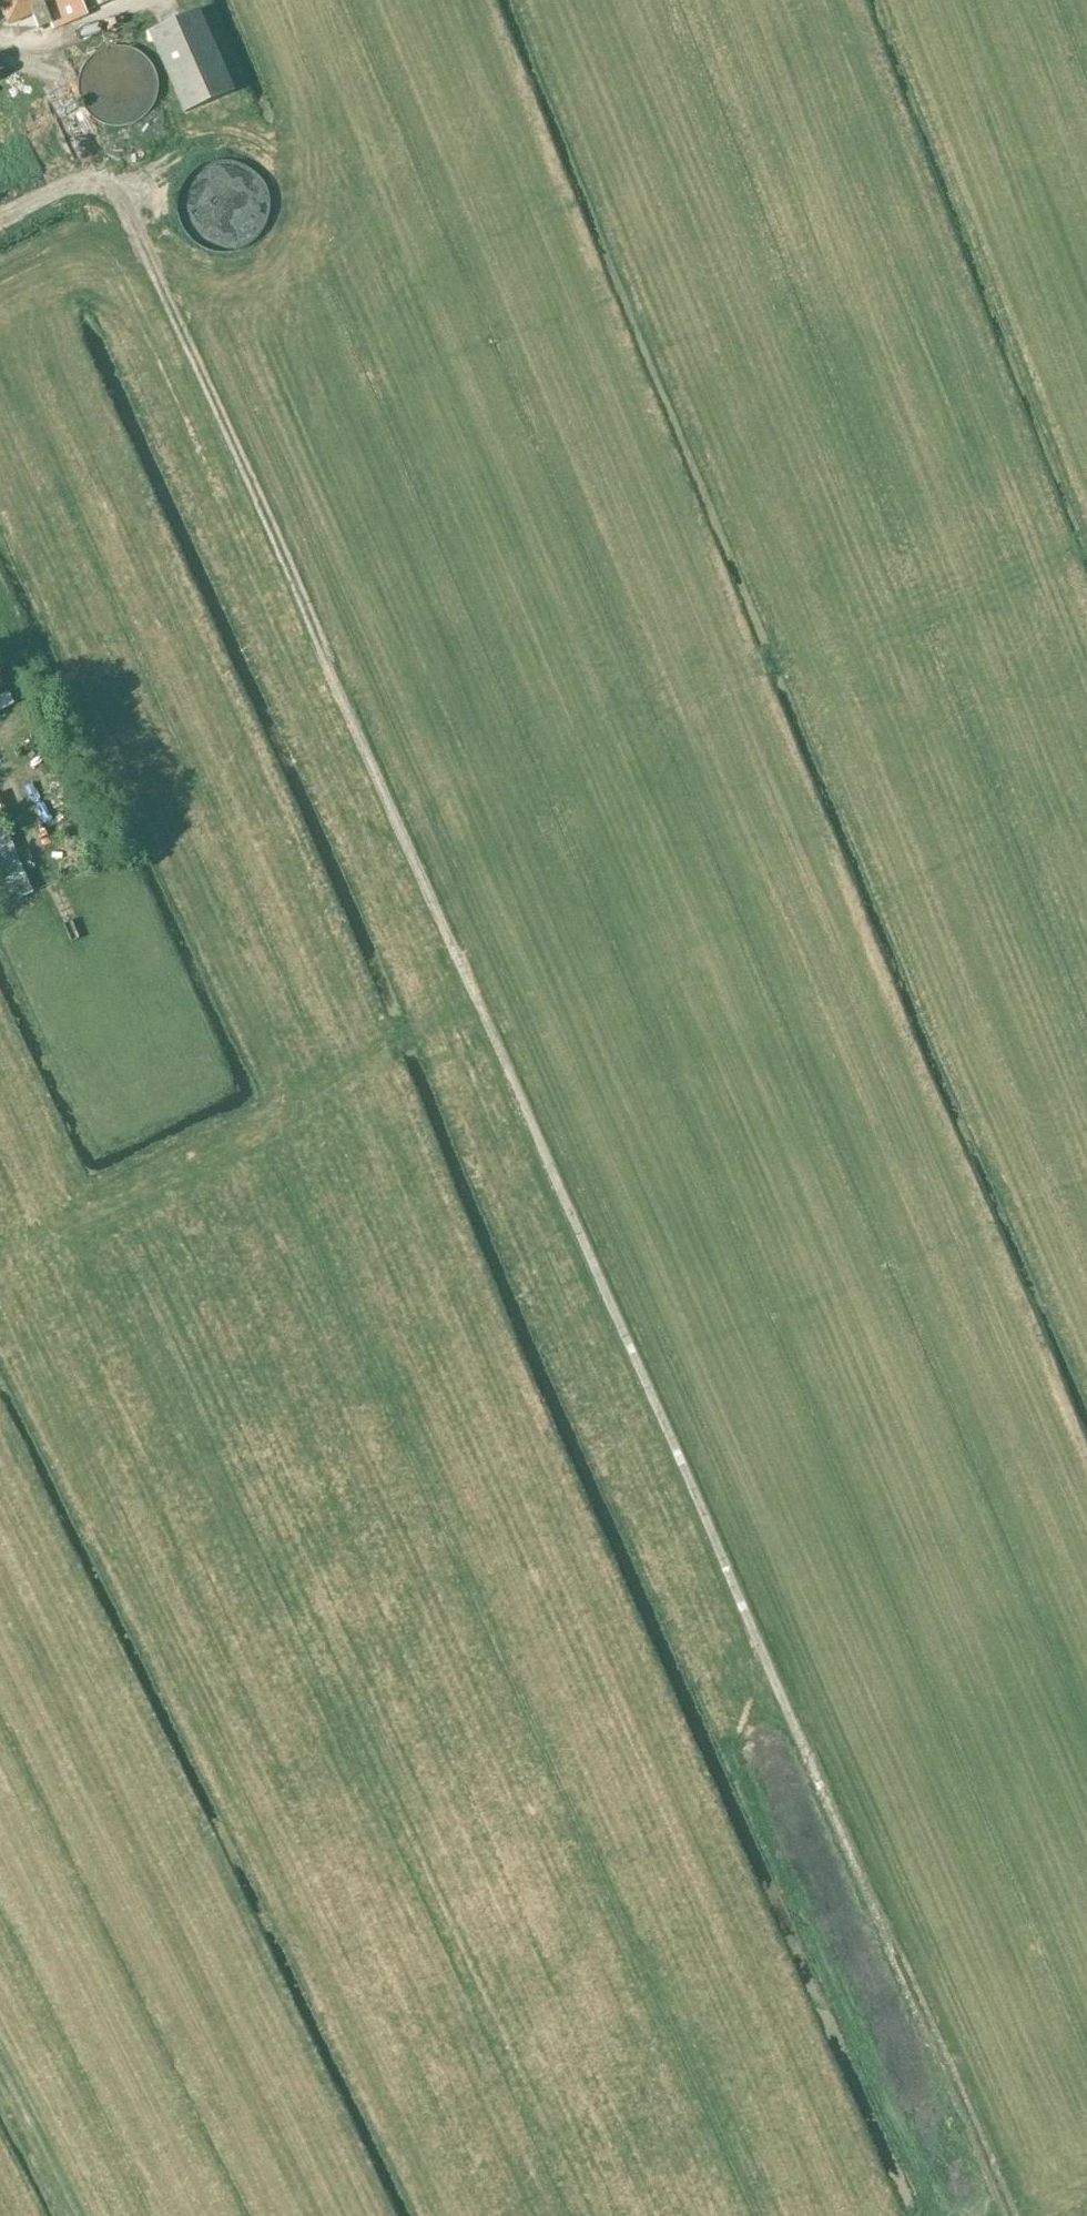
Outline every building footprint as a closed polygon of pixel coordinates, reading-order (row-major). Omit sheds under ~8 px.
[(7,23),(9,23),(16,39),(51,24),(53,30),(88,16),(86,10),(108,0),(0,0),(0,7),(7,23)] [(232,91),(198,10),(147,32),(182,113),(232,91)] [(77,82),(77,86),(77,89),(77,93),(78,97),(80,101),(82,105),(84,109),(85,111),(88,114),(91,117),(93,119),(96,120),(101,123),(104,124),(108,125),(113,126),(117,126),(121,126),(125,126),(128,125),(132,123),(136,122),(139,120),(142,117),(145,114),(148,111),(151,108),(152,105),(153,103),(154,100),(155,97),(156,93),(157,89),(157,85),(156,81),(155,77),(154,73),(153,70),(151,67),(150,64),(147,61),(144,58),(141,55),(138,53),(134,51),(130,49),(126,48),(124,47),(121,47),(117,47),(113,47),(108,47),(106,48),(102,49),(99,51),(94,53),(92,55),(89,58),(86,61),(84,64),(82,67),(80,70),(79,73),(78,77),(77,80),(77,82)]
